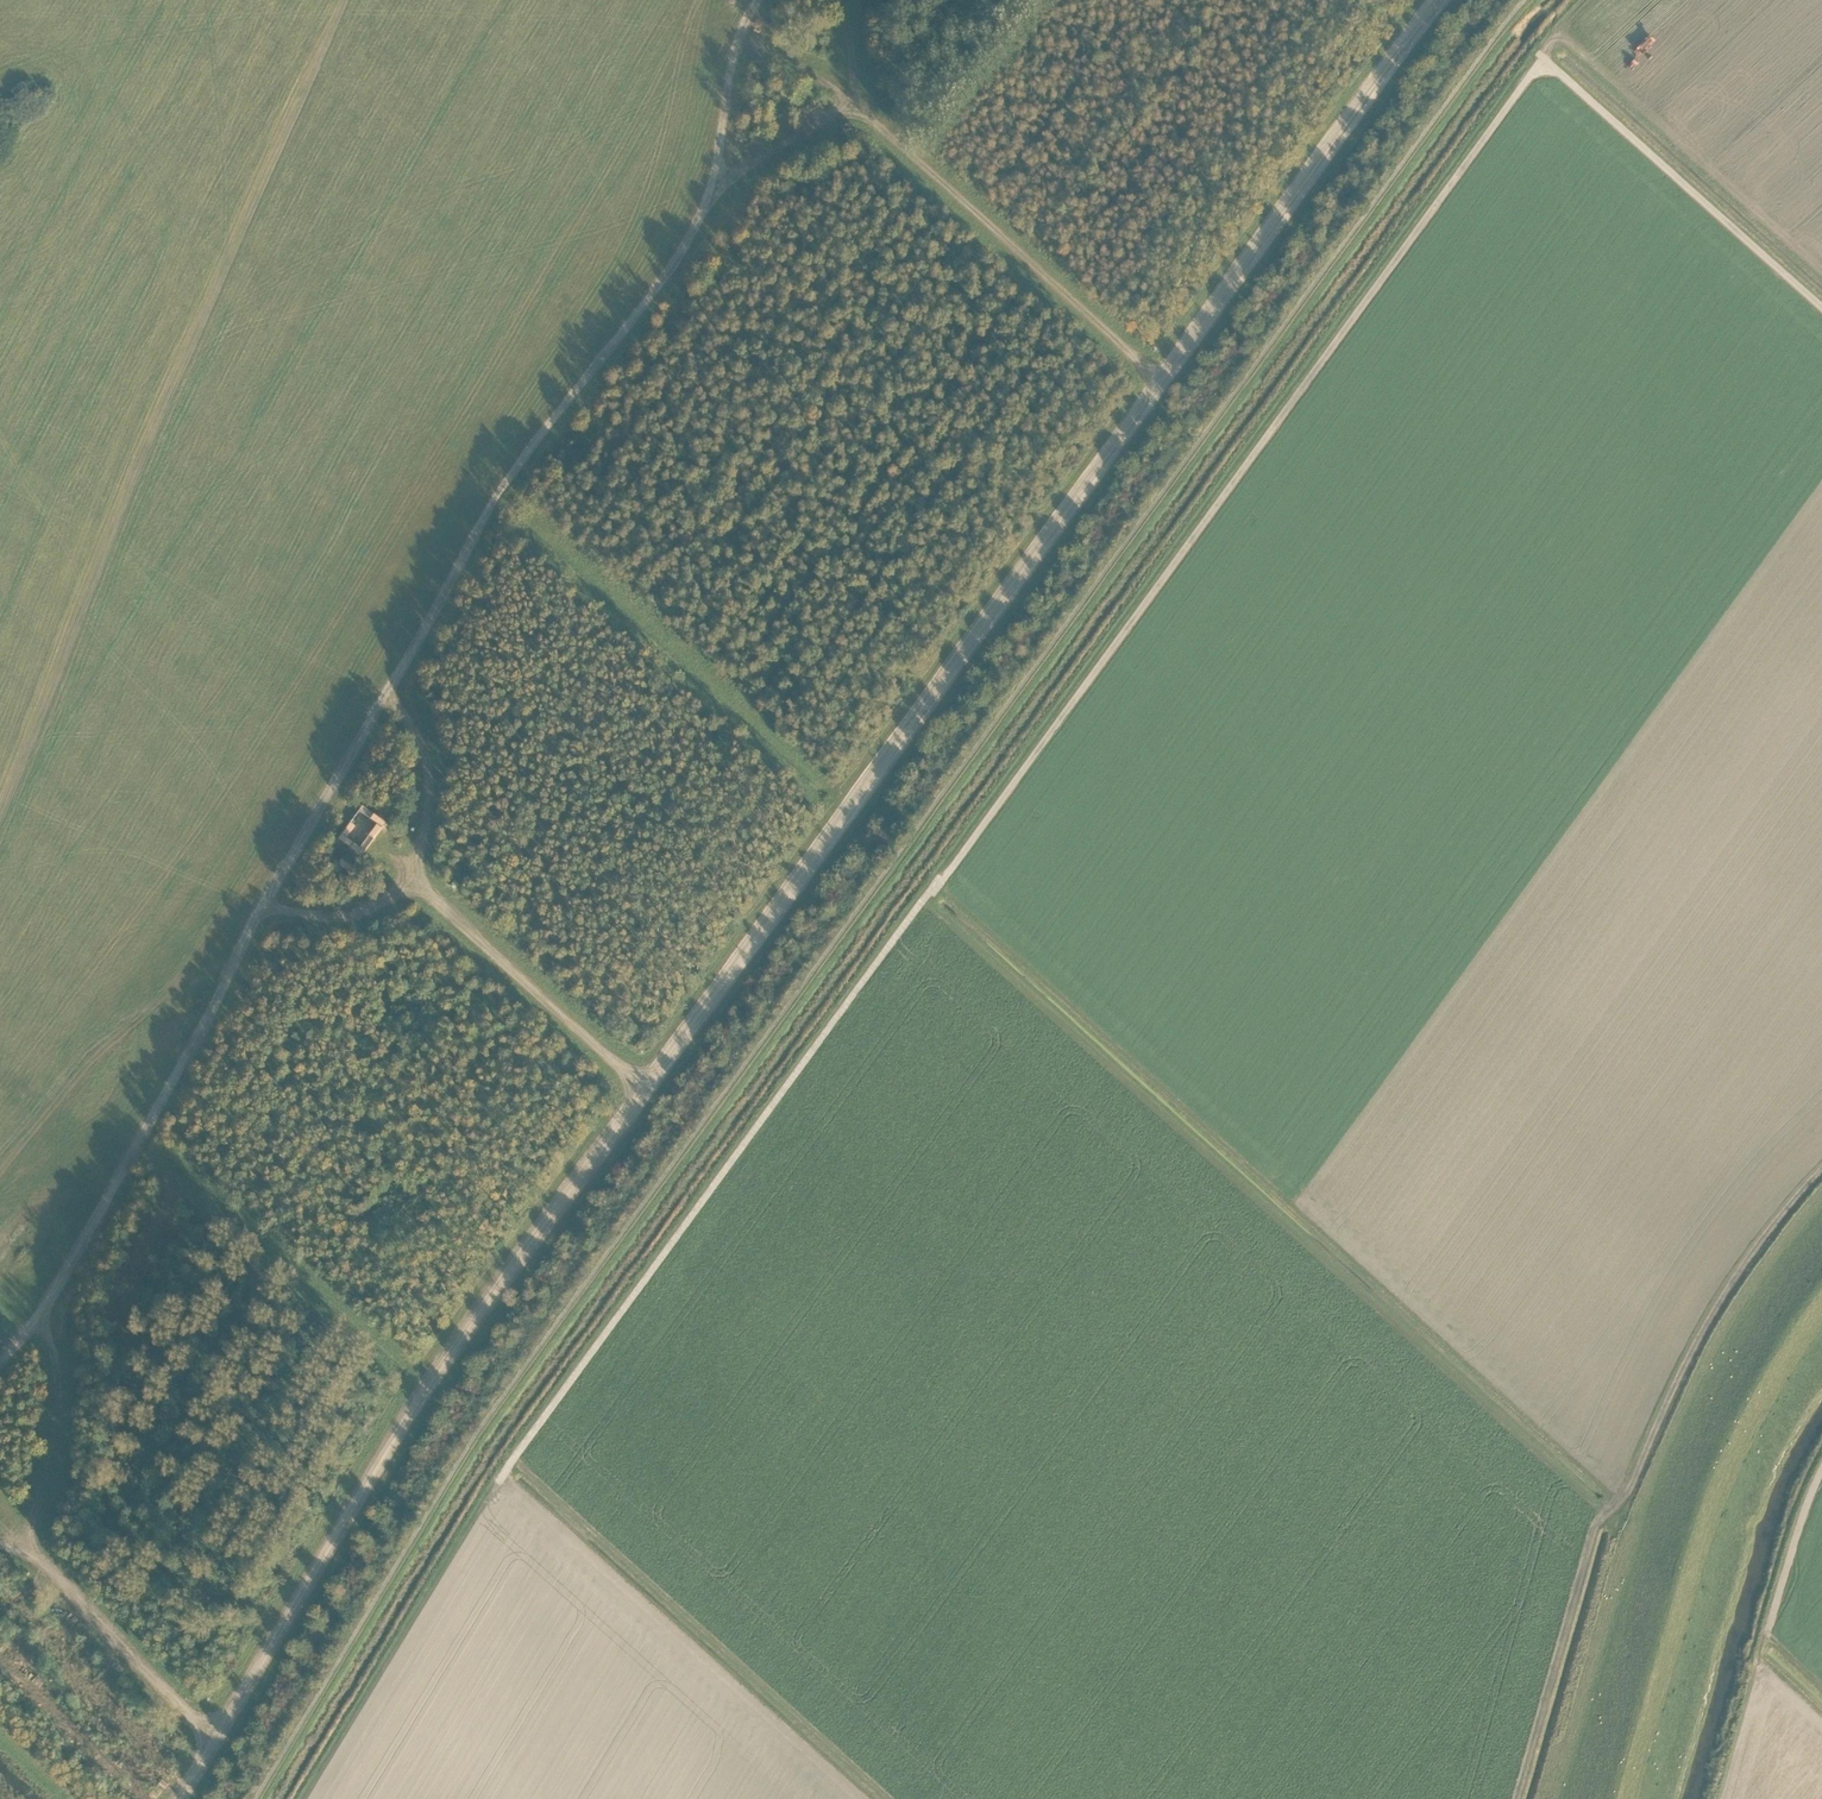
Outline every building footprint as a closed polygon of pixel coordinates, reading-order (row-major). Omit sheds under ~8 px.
[(350,821),(339,839),(364,855),(385,821),(373,814),(369,819),(375,823),(361,846),(348,838),(356,825),(350,821)] [(339,862),(348,871),(353,867),(343,858),(339,862)]
